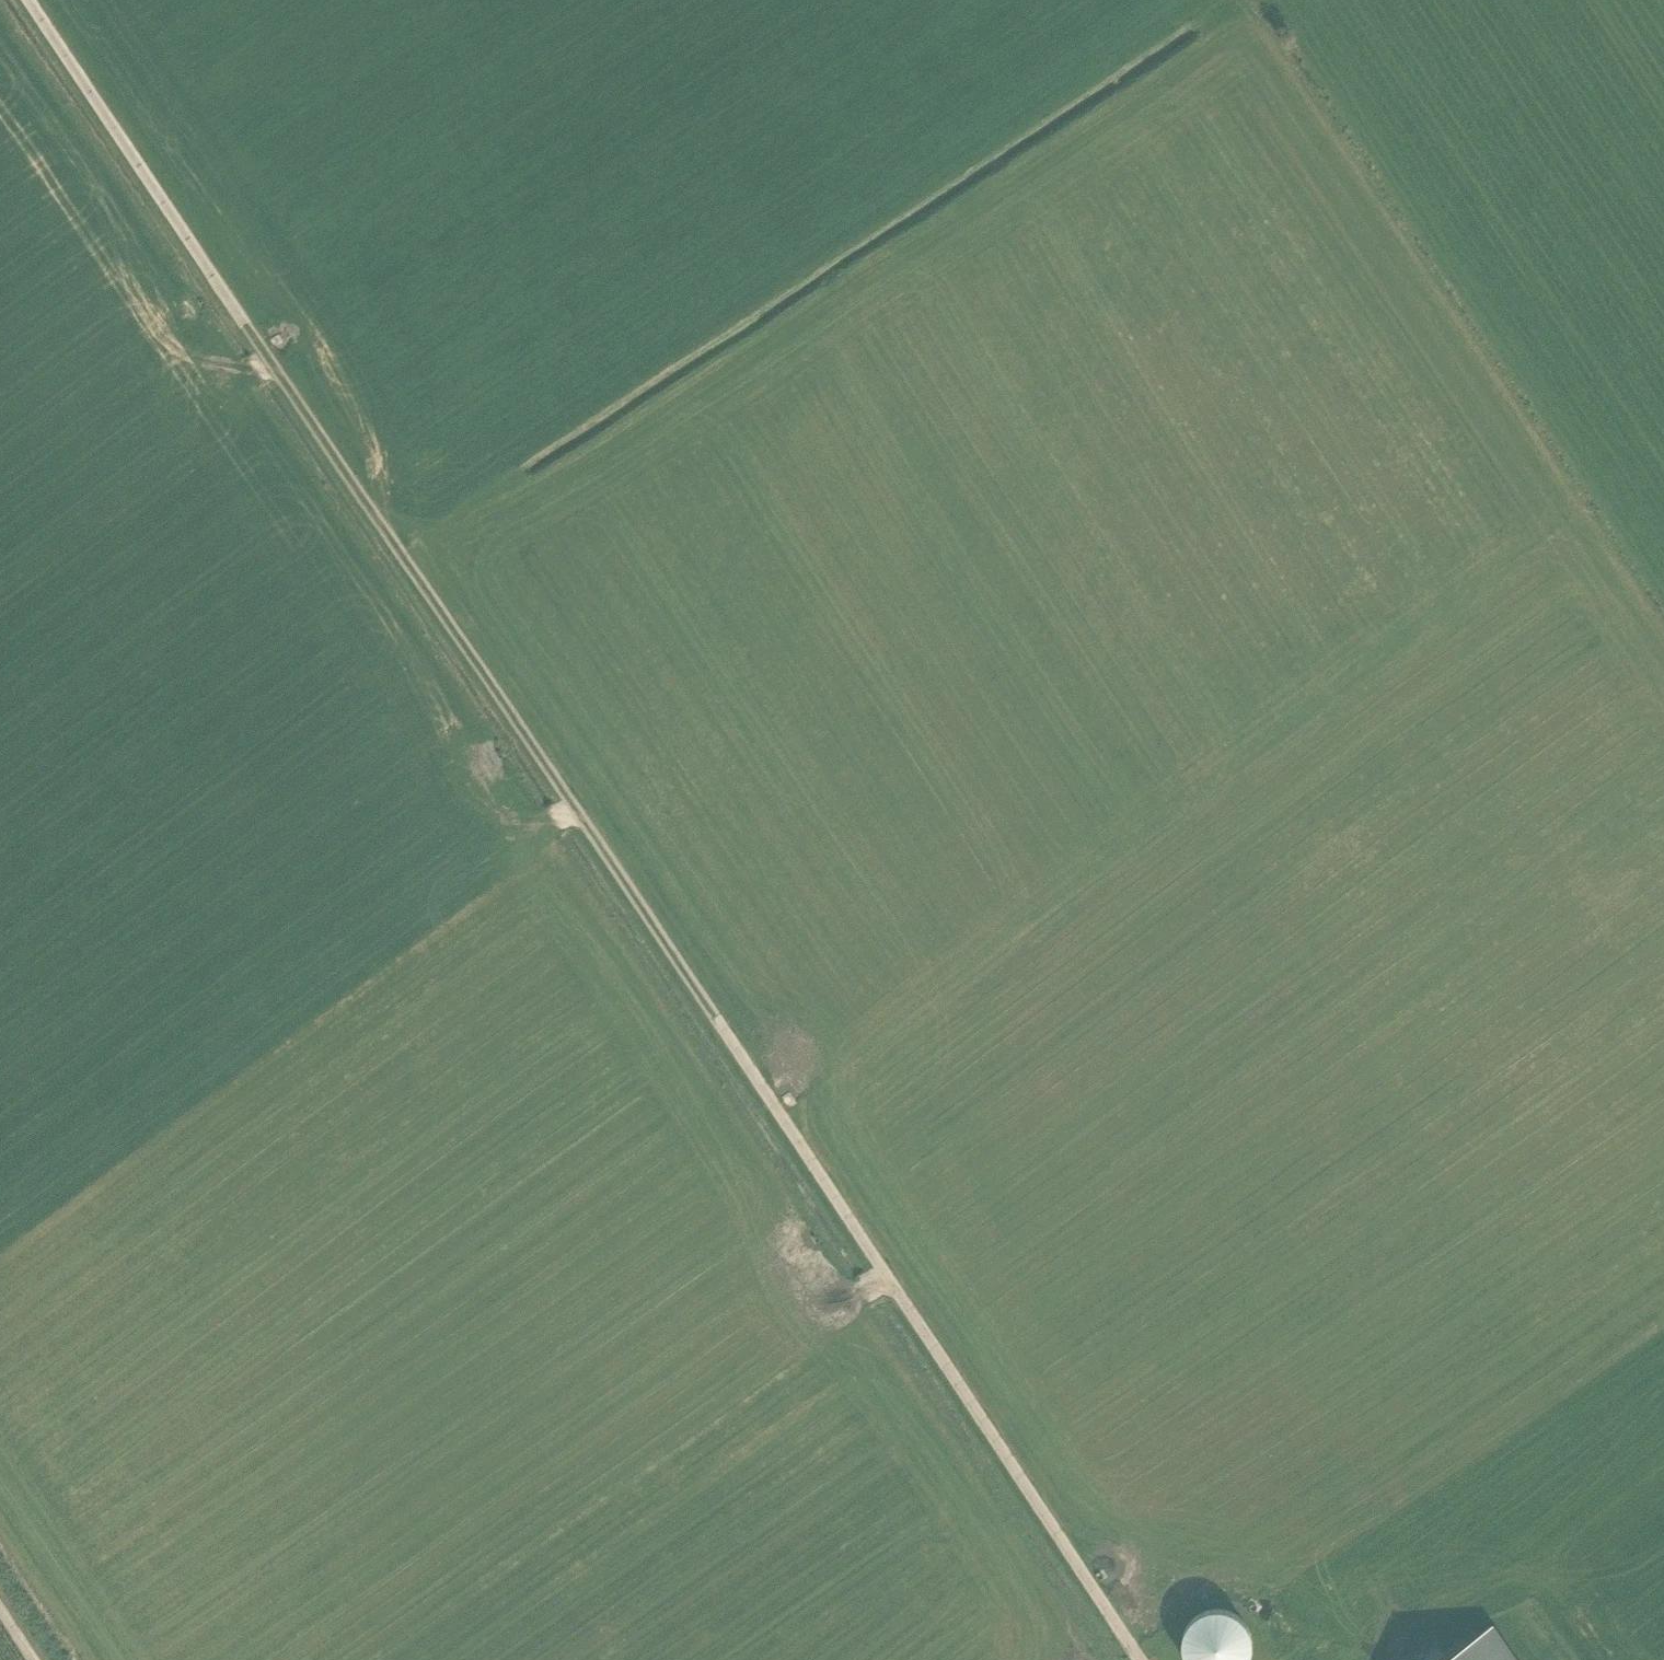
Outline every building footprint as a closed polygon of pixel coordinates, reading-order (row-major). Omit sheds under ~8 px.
[(1251,1632),(1248,1625),(1244,1620),(1238,1615),(1232,1612),(1225,1610),(1218,1609),(1211,1610),(1204,1612),(1198,1615),(1192,1620),(1188,1625),(1185,1632),(1183,1638),(1182,1645),(1183,1652),(1185,1659),(1251,1659),(1254,1652),(1254,1645),(1254,1638),(1251,1632)] [(1495,1627),(1446,1659),(1518,1659),(1495,1627)]
